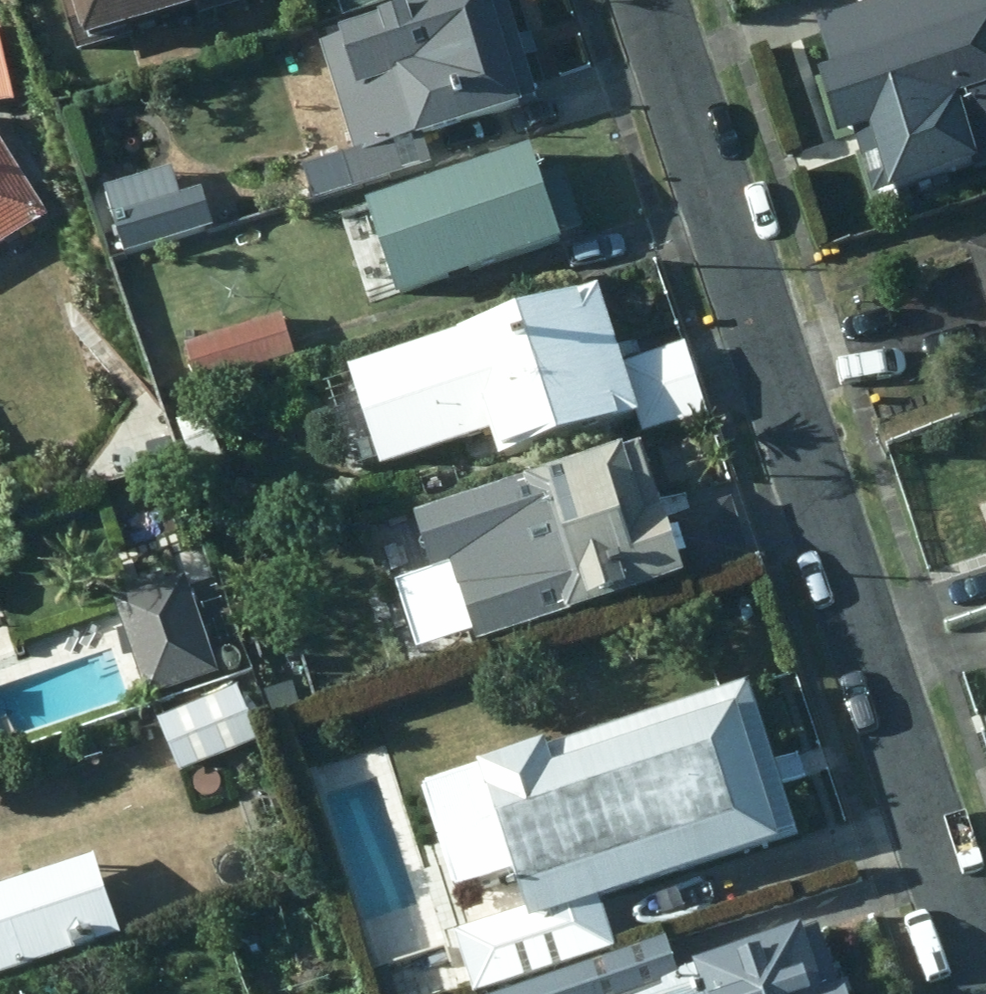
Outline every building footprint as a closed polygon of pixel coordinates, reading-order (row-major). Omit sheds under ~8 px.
[(250,0),(53,0),(70,55),(250,0)] [(351,152),(530,98),(501,0),(424,0),(310,34),(351,152)] [(336,19),(391,0),(330,0),(336,19)] [(869,208),(971,180),(960,140),(985,132),(985,50),(972,1),(871,29),(866,12),(812,28),(827,81),(813,84),(830,149),(848,144),(869,208)] [(11,101),(0,53),(0,104),(11,101)] [(534,178),(521,145),(360,200),(392,296),(555,242),(553,236),(578,227),(558,169),(534,178)] [(47,221),(0,148),(0,251),(47,221)] [(337,157),(314,165),(322,191),(346,183),(337,157)] [(98,187),(118,253),(210,228),(199,188),(174,195),(166,169),(98,187)] [(962,260),(985,333),(985,252),(962,260)] [(633,413),(592,285),(342,363),(374,466),(486,431),(494,457),(633,413)] [(290,357),(277,312),(181,341),(194,386),(290,357)] [(683,342),(619,361),(641,436),(705,416),(683,342)] [(201,411),(172,421),(189,470),(218,459),(201,411)] [(678,574),(635,443),(411,513),(431,577),(481,561),(503,628),(678,574)] [(970,453),(985,502),(985,448),(970,453)] [(755,567),(730,494),(662,515),(684,589),(755,567)] [(191,582),(118,605),(148,699),(222,675),(191,582)] [(289,644),(262,653),(283,710),(311,700),(289,644)] [(488,816),(522,922),(797,835),(748,680),(540,746),(539,739),(470,761),(473,774),(466,776),(480,819),(488,816)] [(230,697),(155,725),(170,764),(245,736),(230,697)] [(840,984),(818,991),(797,925),(689,960),(691,968),(672,973),(661,941),(496,993),(843,993),(840,984)] [(529,977),(515,931),(363,976),(368,993),(472,993),(529,977)]
